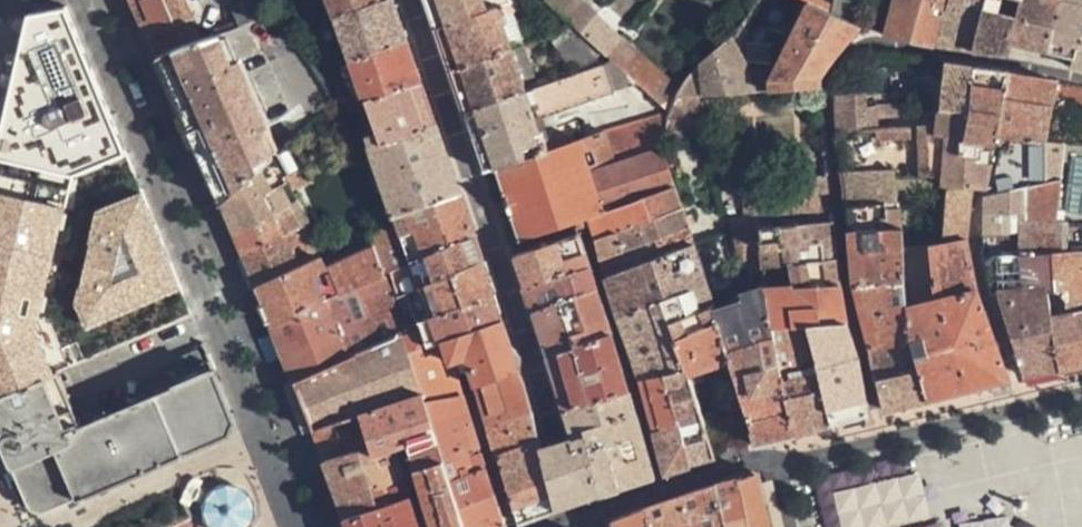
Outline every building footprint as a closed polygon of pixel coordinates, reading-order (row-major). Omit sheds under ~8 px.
[(131,0),(147,37),(177,24),(167,0),(132,0),(131,0)] [(312,119),(342,109),(315,72),(288,35),(273,15),(261,0),(252,0),(235,8),(242,26),(225,32),(200,38),(184,42),(155,57),(187,130),(218,202),(242,184),(292,138),(312,119)] [(177,24),(191,18),(184,0),(167,0),(177,24)] [(334,19),(391,0),(328,0),(334,19)] [(393,0),(391,0),(334,19),(349,61),(407,41),(393,0)] [(487,10),(484,0),(427,0),(436,28),(487,10)] [(858,25),(820,7),(805,0),(766,66),(764,66),(762,89),(787,88),(820,85),(819,77),(821,73),(857,27),(858,25)] [(884,34),(934,45),(948,0),(894,0),(884,34)] [(934,45),(973,50),(975,44),(976,40),(985,2),(978,0),(948,0),(934,45)] [(1004,48),(1003,54),(1006,55),(1009,45),(1005,44),(1018,0),(986,0),(985,2),(976,40),(1004,48)] [(1005,44),(1009,45),(1043,52),(1044,52),(1058,0),(1018,0),(1005,44)] [(1044,52),(1072,58),(1081,23),(1081,0),(1058,0),(1044,52)] [(577,3),(562,19),(579,34),(593,18),(577,3)] [(34,4),(0,138),(0,390),(193,312),(65,9),(34,4)] [(451,71),(511,49),(497,7),(487,10),(436,28),(451,71)] [(151,47),(155,57),(184,42),(200,38),(191,18),(177,24),(147,37),(151,47)] [(604,57),(618,41),(593,18),(579,34),(604,57)] [(1072,58),(1069,68),(1081,71),(1081,23),(1072,58)] [(703,93),(755,90),(756,64),(729,58),(724,31),(695,66),(703,93)] [(567,56),(579,44),(565,32),(554,45),(567,56)] [(1004,48),(976,40),(975,44),(977,45),(976,51),(1003,54),(1004,48)] [(421,82),(407,41),(349,61),(350,66),(335,71),(340,86),(355,81),(358,90),(347,94),(351,106),(362,102),(421,82)] [(671,117),(676,95),(618,41),(604,57),(608,61),(638,87),(669,115),(671,117)] [(567,56),(584,72),(602,66),(579,44),(567,56)] [(527,61),(523,45),(511,49),(516,65),(527,61)] [(465,112),(525,91),(521,80),(532,76),(527,61),(516,65),(511,49),(451,71),(465,112)] [(867,93),(836,94),(836,120),(837,132),(864,130),(863,120),(925,115),(925,114),(936,108),(940,60),(933,59),(931,77),(918,76),(915,97),(919,98),(919,104),(915,104),(914,101),(868,105),(867,93)] [(936,108),(969,113),(974,66),(940,60),(936,108)] [(611,95),(638,87),(608,61),(604,64),(612,86),(609,87),(611,95)] [(541,139),(532,114),(591,93),(609,87),(612,86),(604,64),(602,66),(584,72),(525,91),(465,112),(485,171),(494,168),(528,157),(524,145),(541,140),(541,139)] [(762,89),(764,66),(756,64),(755,90),(762,89)] [(676,95),(703,93),(695,66),(676,95)] [(968,126),(989,130),(996,131),(1007,75),(1007,72),(990,69),(974,66),(969,113),(968,126)] [(996,131),(1039,138),(1053,97),(1057,84),(1007,75),(996,131)] [(436,126),(421,82),(362,102),(372,133),(365,135),(369,148),(436,126)] [(1057,84),(1053,97),(1081,103),(1081,89),(1057,84)] [(541,139),(600,120),(591,93),(532,114),(541,139)] [(893,200),(889,170),(906,169),(929,168),(935,169),(937,177),(941,178),(968,186),(979,187),(982,169),(989,130),(968,126),(969,113),(936,108),(935,113),(925,114),(925,115),(925,116),(925,124),(881,129),(864,130),(837,132),(844,178),(846,206),(893,200)] [(615,162),(661,148),(666,147),(671,117),(669,115),(606,136),(615,162)] [(604,131),(600,120),(541,139),(541,140),(545,151),(604,131)] [(436,126),(369,148),(392,215),(406,210),(458,193),(436,126)] [(1059,179),(1064,143),(1039,138),(996,131),(989,130),(982,169),(979,187),(979,196),(1028,186),(1059,179)] [(519,241),(590,218),(675,191),(661,148),(615,162),(606,136),(604,131),(545,151),(541,140),(524,145),(528,157),(494,168),(519,241)] [(224,217),(231,232),(293,194),(290,186),(284,175),(275,159),(242,184),(218,202),(224,217)] [(739,162),(740,185),(754,185),(753,161),(739,162)] [(310,179),(307,167),(284,175),(290,186),(310,179)] [(906,169),(907,181),(941,179),(941,178),(937,177),(935,169),(929,168),(906,169)] [(963,239),(968,186),(941,178),(941,179),(937,239),(963,239)] [(744,215),(746,231),(758,230),(757,218),(830,212),(828,190),(827,179),(806,180),(807,189),(774,192),(774,195),(742,198),(744,215)] [(1064,251),(1066,221),(1054,221),(1059,179),(1028,186),(979,196),(979,215),(979,235),(1007,233),(1014,228),(1014,225),(1021,225),(1020,241),(1019,254),(1040,253),(1037,290),(1045,322),(1057,369),(1067,367),(1081,364),(1081,250),(1064,251)] [(680,208),(675,191),(590,218),(596,240),(680,208)] [(458,193),(406,210),(392,215),(392,216),(378,223),(369,242),(379,268),(405,258),(416,254),(420,253),(473,235),(458,193)] [(293,194),(231,232),(236,243),(241,254),(308,222),(293,194)] [(896,226),(893,200),(846,206),(848,230),(896,226)] [(686,228),(680,208),(596,240),(601,259),(686,228)] [(725,218),(727,233),(746,231),(744,215),(725,218)] [(241,254),(255,287),(322,252),(318,244),(308,222),(241,254)] [(834,241),(831,222),(758,230),(760,249),(834,241)] [(903,279),(898,239),(896,226),(848,230),(853,283),(903,279)] [(709,366),(727,359),(712,312),(709,303),(706,293),(692,246),(686,228),(601,259),(606,278),(623,333),(637,374),(639,380),(663,371),(677,421),(689,463),(704,459),(714,456),(689,373),(709,366)] [(322,252),(255,287),(271,324),(409,267),(405,258),(379,268),(369,242),(365,230),(345,240),(322,252)] [(727,233),(731,252),(760,249),(758,230),(746,231),(727,233)] [(318,244),(322,252),(345,240),(341,232),(318,244)] [(590,268),(579,234),(513,255),(524,290),(590,268)] [(482,261),(473,235),(420,253),(416,254),(424,279),(482,261)] [(963,239),(937,239),(898,239),(903,279),(911,338),(869,349),(876,382),(882,409),(926,398),(939,395),(964,389),(996,381),(1007,379),(975,290),(969,264),(963,239)] [(836,259),(834,241),(760,249),(763,267),(790,264),(836,259)] [(1003,241),(1001,255),(1019,254),(1020,241),(1003,241)] [(763,267),(760,249),(731,252),(734,269),(763,267)] [(980,255),(989,293),(992,293),(1021,376),(1057,369),(1045,322),(1037,290),(1040,253),(1019,254),(1001,255),(980,255)] [(840,285),(836,259),(790,264),(794,291),(840,285)] [(494,294),(482,261),(424,279),(436,313),(494,294)] [(413,283),(409,267),(271,324),(273,329),(282,356),(391,312),(384,293),(413,283)] [(597,290),(590,268),(524,290),(530,312),(597,290)] [(911,338),(903,279),(853,283),(860,310),(867,336),(869,349),(911,338)] [(774,332),(811,327),(817,359),(819,371),(829,423),(868,413),(857,353),(845,317),(840,285),(794,291),(767,295),(774,332)] [(610,332),(597,290),(530,312),(544,356),(610,332)] [(503,322),(494,294),(436,313),(425,317),(434,344),(503,322)] [(755,446),(794,434),(774,332),(767,295),(741,303),(712,312),(727,359),(755,446)] [(282,356),(292,380),(399,335),(396,326),(391,312),(282,356)] [(520,370),(503,322),(434,344),(405,354),(419,395),(423,407),(463,394),(457,370),(469,366),(475,385),(520,370)] [(829,423),(819,371),(805,374),(803,361),(817,359),(811,327),(774,332),(794,434),(829,423)] [(544,356),(561,410),(626,391),(610,332),(544,356)] [(399,335),(292,380),(302,405),(311,431),(346,420),(419,395),(405,354),(399,335)] [(57,372),(0,396),(0,448),(8,468),(25,506),(27,509),(29,511),(36,514),(43,513),(75,500),(76,501),(228,435),(234,421),(231,413),(213,370),(204,373),(195,352),(161,367),(170,388),(81,427),(57,372)] [(525,380),(520,370),(475,385),(478,393),(497,455),(540,441),(525,380)] [(677,421),(663,371),(639,380),(652,430),(677,421)] [(561,410),(570,439),(542,448),(558,508),(574,502),(584,499),(601,493),(616,488),(650,477),(626,391),(561,410)] [(463,394),(423,407),(432,435),(435,442),(441,459),(447,478),(484,465),(476,440),(464,398),(463,394)] [(419,395),(346,420),(350,434),(355,449),(358,458),(395,446),(404,444),(406,451),(435,442),(432,435),(423,407),(419,395)] [(346,420),(311,431),(317,445),(350,434),(346,420)] [(652,430),(664,472),(689,465),(689,463),(677,421),(652,430)] [(317,445),(322,459),(355,449),(350,434),(317,445)] [(540,441),(497,455),(518,522),(536,515),(558,508),(542,448),(541,444),(540,441)] [(435,442),(406,451),(412,468),(441,459),(435,442)] [(395,446),(358,458),(374,505),(407,493),(400,466),(395,446)] [(355,449),(322,459),(343,516),(374,505),(358,458),(355,449)] [(412,468),(432,526),(463,526),(447,478),(441,459),(412,468)] [(484,465),(447,478),(463,526),(506,526),(484,465)] [(756,476),(746,478),(714,485),(724,526),(768,526),(763,502),(756,476)] [(823,526),(902,526),(927,524),(922,478),(819,489),(823,526)] [(714,485),(641,509),(650,526),(724,526),(714,485)] [(254,507),(251,500),(245,493),(238,489),(229,487),(221,489),(214,493),(208,498),(205,506),(204,514),(205,521),(209,526),(249,526),(251,524),(254,516),(254,507)] [(407,493),(374,505),(380,526),(418,526),(407,493)] [(343,516),(347,526),(380,526),(374,505),(343,516)] [(641,509),(611,521),(614,526),(650,526),(641,509)] [(959,525),(960,526),(1008,526),(1007,517),(959,525)]
